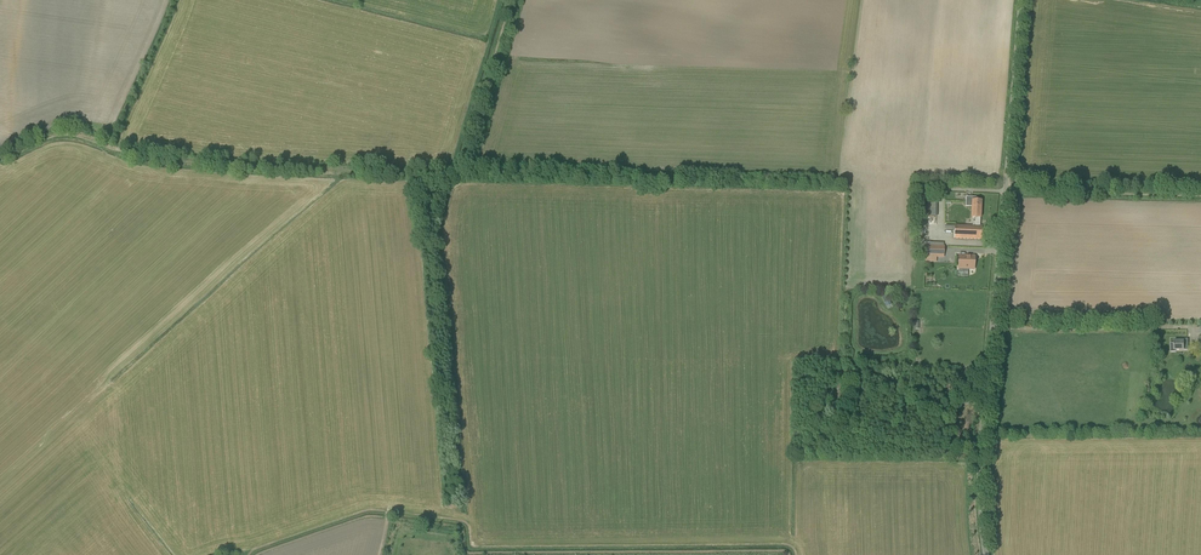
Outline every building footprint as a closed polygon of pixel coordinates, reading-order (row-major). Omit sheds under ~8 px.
[(981,218),(981,201),(977,201),(977,198),(966,197),(966,207),(972,207),(971,218),(975,218),(975,222),(973,222),(973,225),(954,225),(954,239),(982,240),(982,226),(980,226),(980,218),(981,218)] [(937,210),(937,198),(928,198),(928,210),(937,210)] [(935,247),(926,247),(926,258),(935,258),(935,247)] [(958,269),(974,269),(975,256),(959,256),(958,269)] [(890,301),(887,294),(881,297),(885,304),(890,301)] [(1171,352),(1175,352),(1175,350),(1184,350),(1184,341),(1174,341),(1174,343),(1170,343),(1171,352)] [(837,388),(835,400),(843,401),(844,389),(837,388)]
